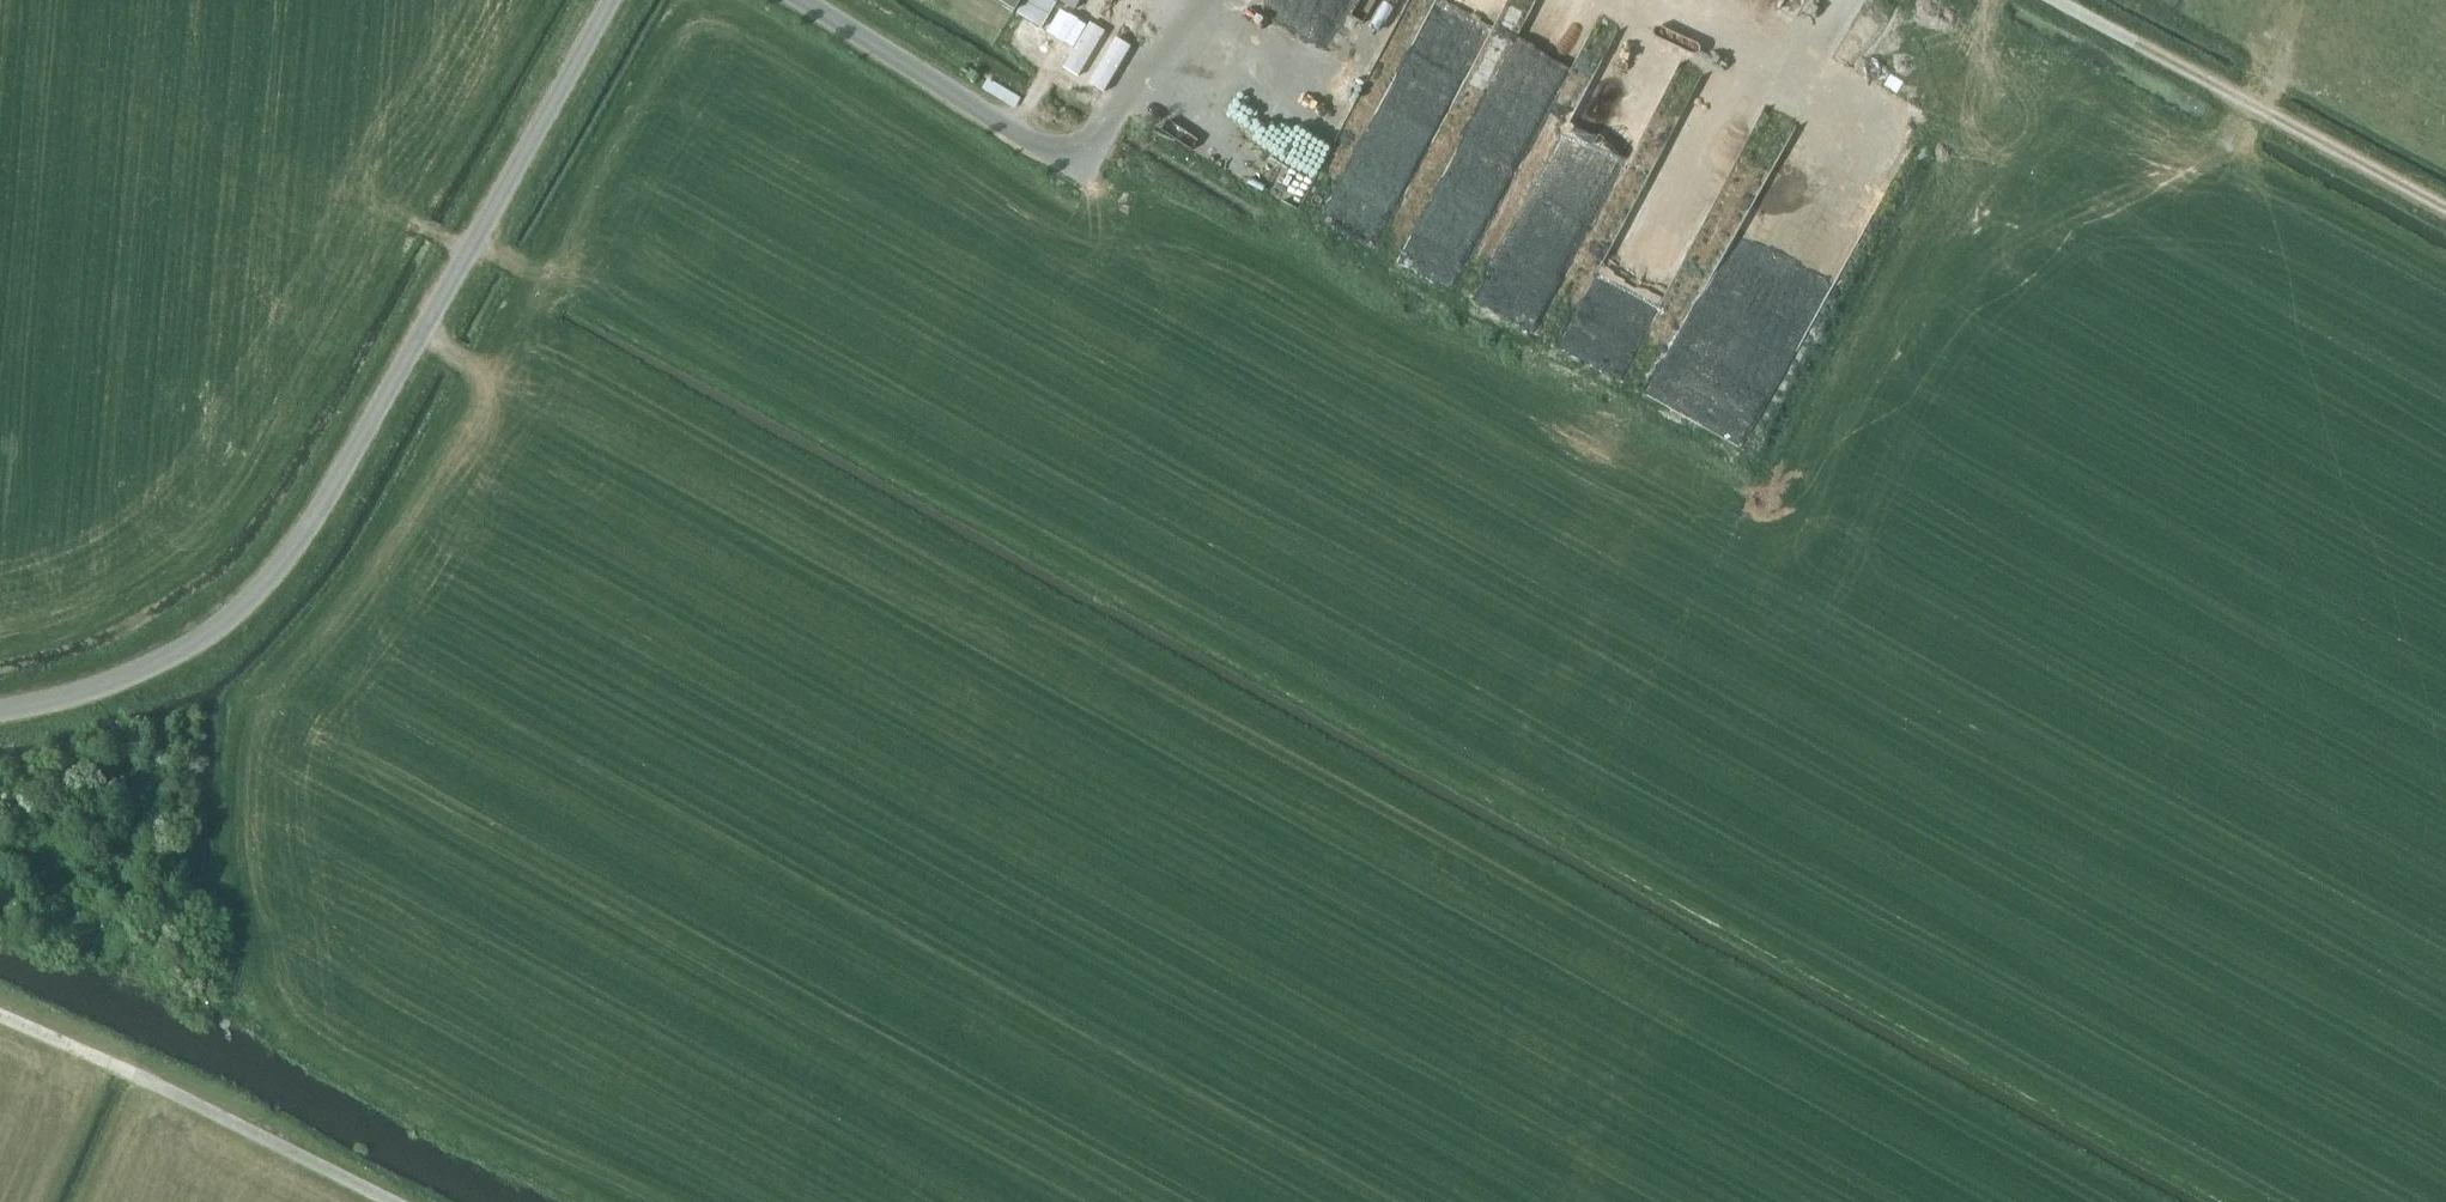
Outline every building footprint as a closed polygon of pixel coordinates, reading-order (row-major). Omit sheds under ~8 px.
[(1022,0),(993,0),(1015,12),(1022,0)]
